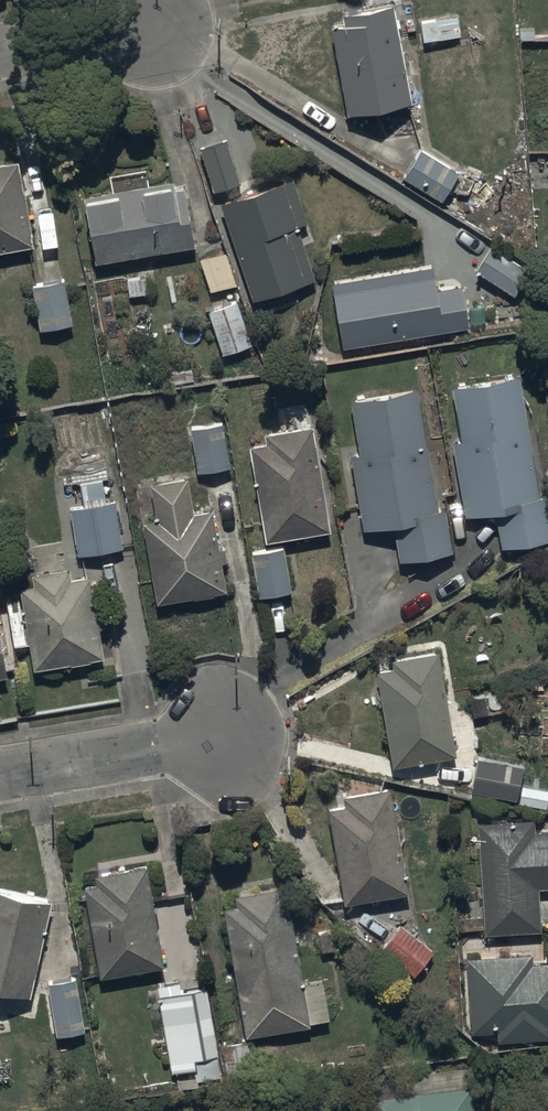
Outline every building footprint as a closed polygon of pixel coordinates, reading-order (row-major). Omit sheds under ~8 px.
[(349,23),(333,26),(348,108),(410,97),(394,3),(347,11),(349,23)] [(223,131),(198,140),(215,185),(240,176),(223,131)] [(458,163),(420,142),(404,170),(442,191),(458,163)] [(30,237),(19,153),(0,156),(0,241),(30,237)] [(120,177),(84,182),(95,254),(194,239),(184,171),(174,173),(173,169),(139,174),(140,178),(121,181),(120,177)] [(292,172),(220,196),(252,293),(315,273),(297,219),(306,216),(292,172)] [(530,265),(491,240),(476,264),(515,288),(530,265)] [(224,244),(198,253),(209,285),(235,276),(224,244)] [(431,259),(332,276),(343,340),(466,318),(459,279),(435,283),(431,259)] [(65,279),(32,283),(38,328),(71,324),(65,279)] [(237,295),(208,305),(219,338),(248,328),(237,295)] [(451,380),(460,432),(450,434),(463,510),(495,505),(501,540),(547,532),(547,489),(547,488),(540,489),(520,369),(451,380)] [(419,390),(351,401),(360,453),(349,455),(361,530),(395,524),(401,559),(452,550),(445,508),(439,509),(419,390)] [(330,523),(312,414),(248,425),(266,533),(330,523)] [(155,512),(142,514),(155,593),(225,582),(213,502),(193,505),(187,467),(149,473),(155,512)] [(83,499),(71,501),(76,548),(121,543),(115,495),(106,496),(103,470),(80,473),(83,499)] [(291,584),(283,539),(249,545),(257,590),(291,584)] [(36,578),(20,580),(31,659),(102,649),(92,568),(70,571),(69,561),(34,565),(36,578)] [(392,659),(374,662),(390,759),(455,748),(437,643),(391,651),(392,659)] [(517,789),(521,761),(475,754),(470,782),(517,789)] [(343,797),(326,799),(342,896),(405,885),(387,779),(342,787),(343,797)] [(475,818),(482,926),(540,923),(538,880),(547,879),(547,825),(535,825),(534,814),(475,818)] [(161,956),(144,856),(93,865),(95,877),(83,879),(98,967),(161,956)] [(237,897),(222,899),(244,1026),(328,1011),(321,974),(302,978),(286,886),(279,887),(277,878),(235,886),(237,897)] [(0,886),(0,986),(10,988),(6,1007),(23,1010),(48,897),(0,886)] [(397,919),(377,942),(409,970),(430,947),(397,919)] [(466,950),(470,1025),(494,1023),(494,1031),(547,1028),(547,957),(530,958),(530,947),(466,950)] [(78,976),(47,980),(54,1035),(85,1031),(78,976)] [(204,981),(158,989),(171,1068),(194,1064),(195,1073),(219,1069),(204,981)] [(465,1058),(366,1074),(369,1090),(350,1093),(353,1110),(473,1110),(465,1058)]
